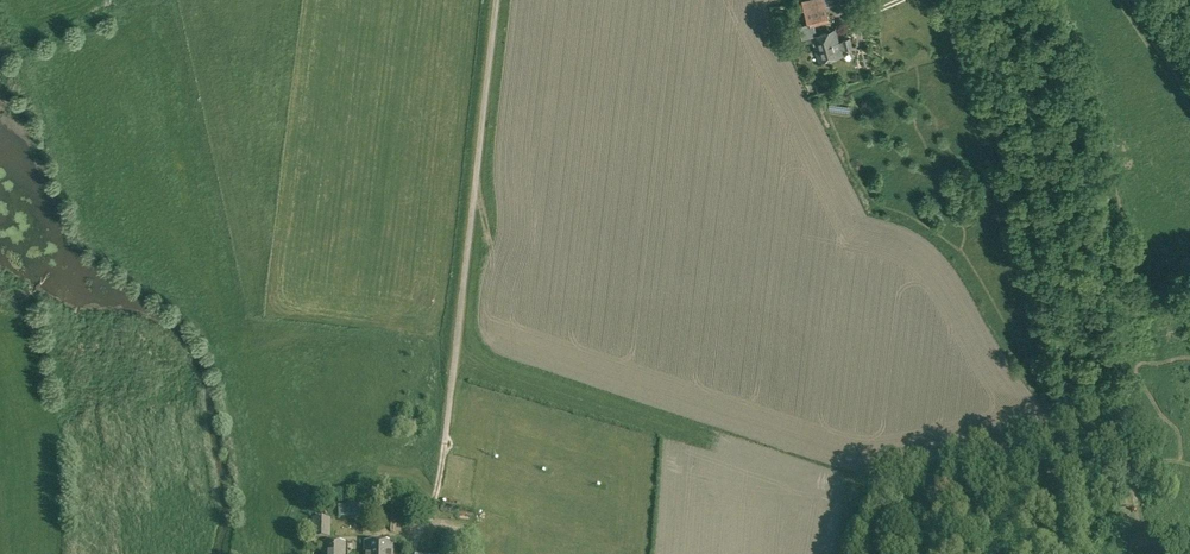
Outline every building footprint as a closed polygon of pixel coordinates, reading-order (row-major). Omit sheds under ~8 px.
[(845,2),(844,0),(801,0),(805,11),(808,23),(809,27),(815,25),(830,21),(827,7),(845,2)] [(809,27),(808,23),(799,25),(802,38),(812,35),(819,61),(843,55),(842,50),(846,48),(846,49),(853,47),(850,38),(843,40),(844,43),(840,44),(836,29),(817,34),(815,25),(809,27)] [(338,506),(339,517),(369,515),(369,504),(338,506)] [(312,536),(330,537),(331,518),(312,518),(312,536)] [(346,541),(321,540),(321,553),(346,553),(346,541)] [(393,542),(364,542),(364,553),(393,553),(393,542)]
